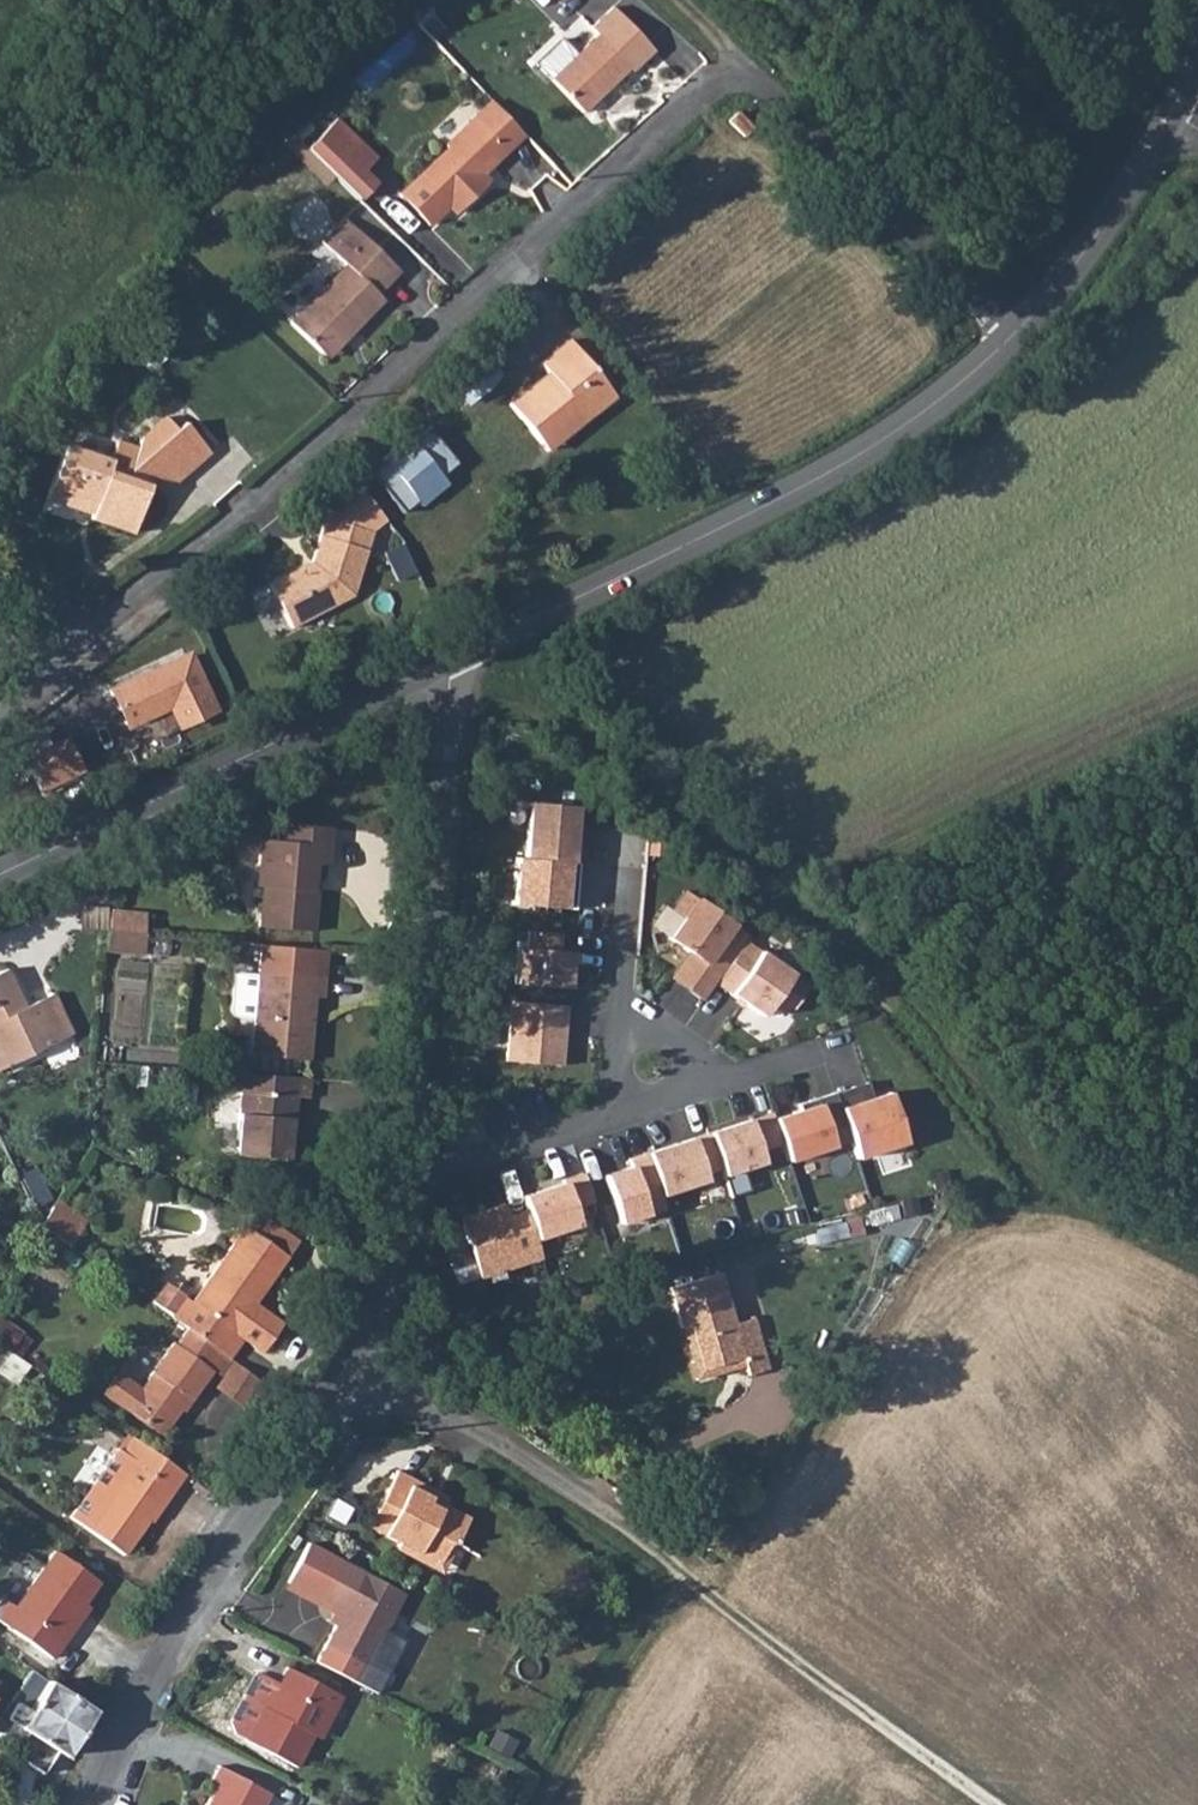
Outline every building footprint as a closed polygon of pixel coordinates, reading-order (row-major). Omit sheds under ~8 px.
[(568,56),(543,79),(575,113),(622,70),(627,74),(648,52),(607,8),(601,14),(585,28),(591,34),(568,56)] [(487,100),(468,120),(500,150),(518,130),(487,100)] [(738,112),(729,121),(744,136),(754,128),(738,112)] [(445,151),(400,198),(429,226),(447,207),(455,215),(481,187),(473,180),(500,150),(468,120),(441,147),(445,151)] [(342,183),(364,204),(380,187),(358,166),(342,183)] [(373,238),(384,230),(365,207),(354,216),(373,238)] [(346,265),(292,321),(323,351),(348,325),(354,331),(384,300),(379,294),(400,271),(379,251),(345,219),(323,243),(346,265)] [(516,389),(503,399),(523,423),(535,439),(551,427),(584,401),(590,408),(608,394),(587,368),(562,337),(534,359),(541,370),(516,389)] [(470,402),(503,374),(493,361),(459,389),(470,402)] [(69,443),(51,496),(89,508),(92,502),(100,504),(95,516),(138,530),(153,483),(148,482),(151,471),(178,480),(214,448),(189,419),(181,426),(170,413),(145,435),(142,445),(121,438),(115,458),(69,443)] [(437,431),(386,473),(409,506),(461,462),(437,431)] [(354,483),(320,512),(367,527),(381,516),(354,483)] [(299,561),(265,577),(286,622),(346,592),(353,570),(367,527),(320,512),(306,555),(308,560),(301,564),(299,561)] [(208,708),(182,654),(106,690),(122,723),(164,703),(174,725),(208,708)] [(10,663),(0,657),(0,672),(10,663)] [(38,788),(80,767),(64,735),(22,755),(38,788)] [(514,853),(510,900),(568,904),(569,840),(567,840),(569,805),(525,802),(523,853),(514,853)] [(267,831),(261,877),(273,878),(271,896),(267,895),(265,919),(317,925),(321,883),(316,883),(319,857),(331,859),(335,821),(290,816),(288,834),(267,831)] [(747,929),(693,893),(664,935),(684,950),(668,975),(701,998),(747,929)] [(115,923),(152,926),(153,907),(117,904),(115,923)] [(115,923),(113,943),(150,948),(152,926),(115,923)] [(513,947),(510,982),(563,986),(565,951),(554,950),(555,932),(524,930),(523,948),(513,947)] [(263,970),(240,967),(235,1009),(259,1011),(255,1047),(310,1053),(318,990),(326,990),(331,943),(267,937),(263,970)] [(805,984),(741,940),(712,982),(759,1014),(768,1001),(780,1010),(785,1004),(789,1007),(805,984)] [(0,974),(0,1043),(11,1065),(75,1034),(56,995),(24,1010),(19,998),(23,996),(10,969),(0,974)] [(120,994),(114,1052),(177,1058),(183,1000),(120,994)] [(507,1001),(502,1060),(557,1064),(562,1005),(507,1001)] [(245,1085),(238,1150),(287,1155),(295,1091),(245,1085)] [(852,1085),(834,1091),(845,1124),(856,1156),(904,1140),(887,1091),(858,1101),(852,1085)] [(781,1142),(787,1160),(832,1144),(827,1130),(845,1124),(834,1091),(798,1103),(800,1109),(772,1118),(781,1142)] [(770,1112),(707,1133),(721,1174),(761,1161),(757,1150),(781,1142),(772,1118),(770,1112)] [(689,1139),(643,1154),(657,1195),(703,1180),(689,1139)] [(629,1167),(601,1176),(617,1223),(662,1208),(657,1195),(643,1154),(626,1160),(629,1167)] [(561,1184),(519,1198),(523,1212),(532,1240),(575,1226),(570,1208),(589,1202),(580,1174),(560,1180),(561,1184)] [(54,1205),(41,1224),(46,1227),(70,1244),(83,1225),(54,1205)] [(502,1206),(459,1220),(478,1278),(538,1258),(532,1240),(523,1212),(506,1218),(502,1206)] [(256,1210),(247,1224),(289,1253),(299,1239),(256,1210)] [(247,1224),(181,1320),(227,1351),(240,1332),(259,1344),(270,1342),(281,1327),(279,1316),(257,1301),(289,1253),(247,1224)] [(671,1285),(681,1325),(690,1323),(702,1368),(742,1358),(744,1366),(746,1375),(767,1369),(753,1317),(735,1322),(722,1272),(671,1285)] [(419,1330),(424,1341),(443,1332),(437,1320),(419,1330)] [(219,1347),(190,1327),(177,1345),(173,1342),(141,1388),(119,1373),(105,1394),(163,1434),(189,1397),(192,1399),(213,1370),(206,1365),(219,1347)] [(219,1347),(206,1365),(213,1370),(224,1378),(218,1385),(245,1404),(264,1377),(219,1347)] [(185,1472),(133,1436),(122,1454),(117,1450),(71,1519),(125,1555),(149,1519),(152,1521),(185,1472)] [(426,1498),(432,1487),(393,1466),(362,1521),(393,1538),(390,1543),(409,1554),(411,1549),(432,1560),(441,1541),(447,1538),(451,1539),(464,1514),(439,1500),(436,1504),(426,1498)] [(308,1536),(286,1573),(340,1605),(321,1639),(362,1662),(402,1591),(308,1536)] [(52,1552),(26,1588),(65,1625),(74,1612),(72,1611),(87,1590),(52,1552)] [(60,1558),(52,1552),(87,1590),(92,1582),(60,1558)] [(26,1588),(13,1607),(0,1598),(0,1623),(48,1657),(59,1641),(56,1639),(65,1625),(26,1588)] [(258,1670),(231,1716),(235,1731),(294,1765),(311,1733),(315,1735),(338,1692),(286,1663),(277,1679),(281,1681),(277,1687),(273,1685),(270,1677),(258,1670)] [(42,1682),(21,1714),(44,1728),(39,1737),(62,1752),(90,1708),(48,1681),(39,1675),(37,1678),(42,1682)] [(21,1714),(16,1722),(39,1737),(44,1728),(21,1714)] [(203,1804),(261,1804),(269,1791),(218,1761),(208,1779),(216,1783),(203,1804)]
